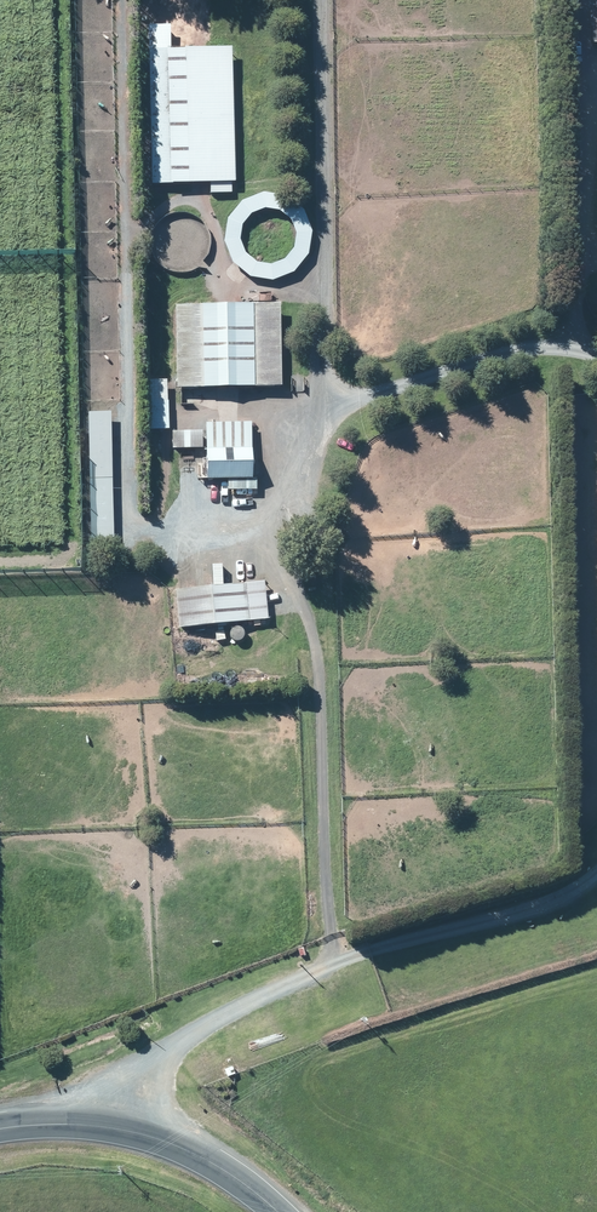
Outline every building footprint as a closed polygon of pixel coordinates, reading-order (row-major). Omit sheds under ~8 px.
[(233,1066),(225,1069),(228,1076),(236,1073),(233,1066)]
